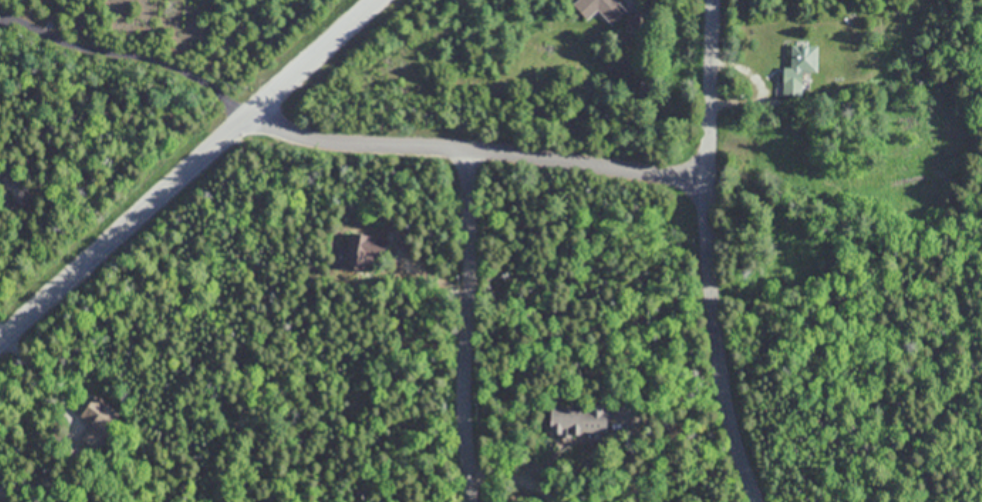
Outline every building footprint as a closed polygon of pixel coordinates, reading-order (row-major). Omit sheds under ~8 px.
[(597,9),(612,25),(625,12),(615,0),(577,0),(572,5),(586,20),(597,9)] [(817,45),(790,45),(790,68),(782,68),(782,94),(801,94),(801,72),(817,72),(817,45)] [(362,261),(376,263),(380,237),(349,233),(344,267),(361,269),(362,261)] [(79,416),(108,435),(123,413),(94,394),(79,416)] [(606,406),(549,405),(548,434),(606,434),(606,406)]
